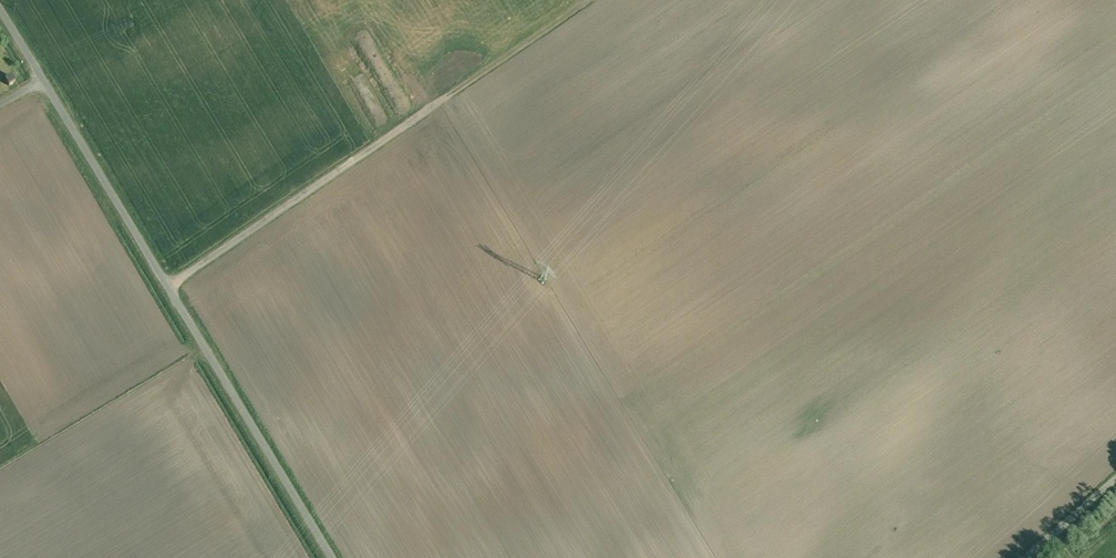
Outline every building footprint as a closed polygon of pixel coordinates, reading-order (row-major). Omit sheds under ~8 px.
[(13,78),(12,75),(8,77),(5,79),(9,86),(15,82),(13,78)]
